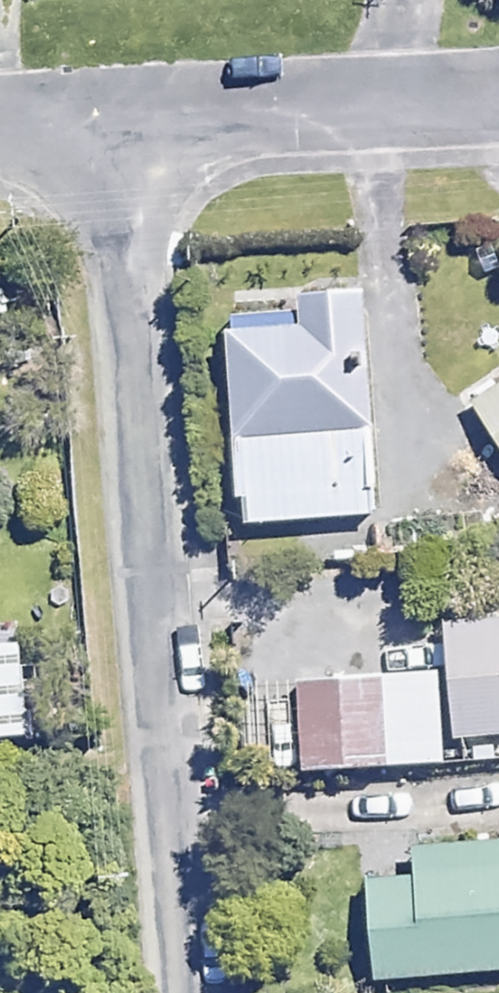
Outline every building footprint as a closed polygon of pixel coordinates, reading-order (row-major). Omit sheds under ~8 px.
[(373,511),(360,285),(294,289),(296,320),(224,324),(235,519),(373,511)] [(470,397),(498,442),(498,378),(470,397)] [(451,760),(494,759),(493,729),(498,729),(498,617),(447,619),(449,671),(447,671),(451,760)] [(19,626),(0,628),(0,744),(29,742),(19,626)] [(451,760),(447,671),(296,676),(300,766),(451,760)] [(365,846),(372,974),(498,967),(498,839),(365,846)]
